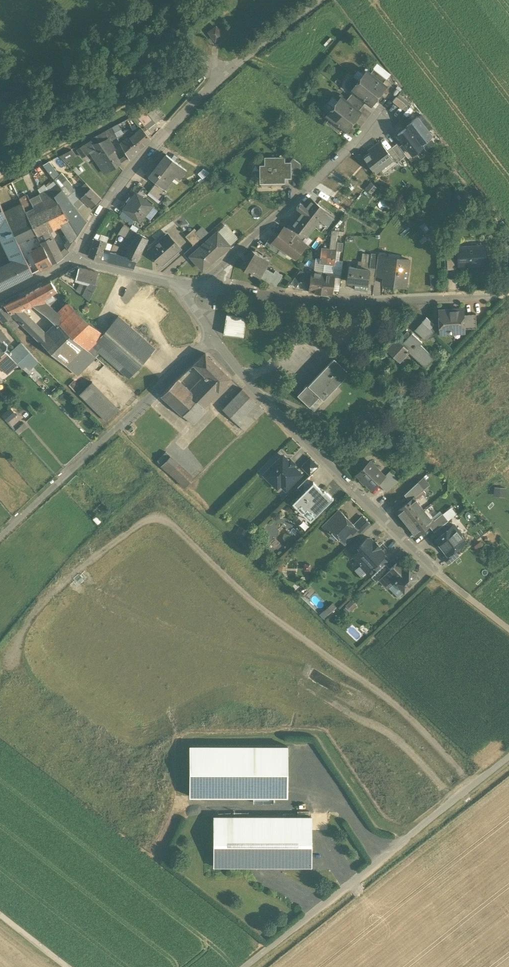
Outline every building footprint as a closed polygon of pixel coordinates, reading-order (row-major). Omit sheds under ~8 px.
[(216,27),(208,33),(215,41),(222,36),(216,27)] [(390,74),(377,65),(373,69),(386,79),(390,74)] [(386,79),(373,69),(370,74),(382,84),(386,79)] [(370,74),(366,71),(359,81),(378,96),(385,86),(382,84),(370,74)] [(378,96),(359,81),(351,90),(353,91),(366,102),(370,105),(378,96)] [(366,102),(353,91),(349,96),(362,106),(366,102)] [(401,93),(394,100),(406,110),(412,102),(401,93)] [(362,106),(349,96),(346,101),(358,111),(362,106)] [(346,101),(341,97),(333,106),(352,122),(360,112),(358,111),(346,101)] [(352,122),(333,106),(326,116),(329,118),(342,129),(345,131),(352,122)] [(161,119),(153,110),(148,114),(151,118),(155,123),(161,119)] [(148,114),(145,111),(134,117),(142,126),(151,118),(148,114)] [(342,129),(329,118),(325,123),(338,133),(342,129)] [(431,136),(417,118),(407,126),(408,127),(420,144),(431,136)] [(120,135),(115,126),(112,128),(117,137),(120,135)] [(404,143),(412,154),(422,146),(420,144),(408,127),(398,135),(404,143)] [(112,128),(105,131),(110,141),(117,137),(112,128)] [(129,137),(120,143),(129,159),(139,150),(151,140),(141,128),(129,138),(129,137)] [(101,134),(103,141),(106,140),(106,141),(107,142),(110,141),(105,131),(101,134)] [(101,134),(90,140),(91,141),(93,144),(103,141),(101,134)] [(103,141),(93,144),(96,148),(97,151),(92,154),(105,174),(121,164),(112,152),(113,151),(107,142),(106,141),(106,140),(103,141)] [(91,141),(85,145),(90,152),(96,148),(93,144),(91,141)] [(404,143),(399,147),(406,156),(408,158),(413,155),(412,154),(404,143)] [(387,151),(381,144),(374,149),(373,147),(368,150),(370,153),(363,158),(375,173),(393,159),(387,151)] [(399,147),(396,144),(387,151),(393,159),(396,163),(406,156),(399,147)] [(186,170),(166,155),(149,177),(156,183),(163,188),(174,175),(179,179),(186,170)] [(300,164),(293,158),(290,163),(290,164),(290,174),(300,174),(300,164)] [(283,159),(265,159),(265,166),(260,166),(261,187),(283,187),(283,177),(290,177),(290,174),(290,164),(283,164),(283,159)] [(59,175),(49,162),(43,165),(54,179),(59,175)] [(203,169),(198,174),(202,179),(210,172),(203,169)] [(64,192),(66,195),(74,189),(62,173),(59,175),(54,179),(58,184),(64,192)] [(30,201),(19,178),(11,182),(22,205),(30,201)] [(321,192),(333,197),(339,184),(331,180),(329,184),(326,182),(321,192)] [(163,188),(156,183),(153,187),(162,195),(166,190),(163,188)] [(55,195),(64,192),(58,184),(47,192),(53,193),(55,195)] [(101,200),(85,184),(77,192),(76,191),(72,195),(77,202),(78,201),(82,205),(85,202),(92,208),(101,200)] [(162,195),(153,187),(149,192),(160,201),(164,196),(162,195)] [(53,193),(47,192),(38,197),(45,210),(59,203),(55,195),(53,193)] [(66,195),(64,192),(55,195),(69,218),(60,223),(71,241),(65,245),(70,251),(71,251),(76,242),(74,239),(86,221),(77,209),(66,195)] [(152,206),(136,193),(123,209),(136,219),(140,222),(152,206)] [(166,196),(162,201),(167,205),(171,200),(166,196)] [(30,201),(22,205),(28,218),(45,210),(38,197),(30,201)] [(333,216),(310,198),(303,206),(305,208),(292,224),(290,223),(306,236),(319,219),(326,224),(333,216)] [(77,209),(86,221),(92,208),(85,202),(82,205),(77,209)] [(59,203),(45,210),(53,226),(60,223),(69,218),(59,203)] [(1,237),(13,231),(4,213),(0,205),(0,236),(1,237)] [(22,205),(4,213),(13,231),(17,242),(36,234),(28,218),(22,205)] [(45,210),(28,218),(36,234),(37,234),(48,229),(53,226),(45,210)] [(136,219),(123,211),(120,217),(132,225),(136,219)] [(306,236),(290,223),(285,228),(285,229),(301,241),(306,236)] [(133,241),(138,233),(124,225),(119,233),(133,241)] [(301,241),(285,229),(285,228),(284,227),(273,241),(272,242),(280,248),(295,258),(306,245),(301,241)] [(63,258),(48,229),(37,234),(43,246),(52,264),(63,258)] [(194,229),(185,237),(193,245),(202,237),(194,229)] [(337,231),(331,230),(329,250),(334,251),(337,231)] [(13,231),(1,237),(13,263),(18,272),(21,279),(32,274),(29,266),(17,242),(13,231)] [(138,233),(133,241),(129,249),(140,254),(147,239),(138,233)] [(166,235),(148,250),(161,265),(179,249),(166,235)] [(197,250),(191,256),(202,270),(229,246),(223,239),(217,244),(211,237),(197,250)] [(273,241),(269,238),(264,245),(277,253),(280,248),(272,242),(273,241)] [(106,243),(95,239),(89,257),(100,261),(106,243)] [(193,245),(184,254),(188,259),(191,256),(197,250),(193,245)] [(52,264),(43,246),(31,251),(35,260),(36,260),(40,269),(52,264)] [(484,246),(457,247),(458,265),(485,264),(484,246)] [(125,257),(121,265),(133,268),(140,254),(129,249),(125,257)] [(324,263),(326,263),(328,250),(321,249),(319,262),(324,263)] [(326,263),(333,264),(333,257),(336,257),(337,255),(334,254),(334,251),(329,250),(328,250),(326,263)] [(273,273),(264,268),(269,260),(252,251),(248,257),(249,258),(243,268),(242,267),(241,268),(251,274),(252,273),(259,277),(268,282),(273,273)] [(115,253),(110,252),(107,261),(114,263),(117,254),(115,253)] [(125,257),(117,254),(114,263),(121,265),(125,257)] [(376,268),(377,256),(371,255),(369,268),(370,268),(376,268)] [(387,256),(378,255),(377,256),(376,268),(385,269),(387,256)] [(400,261),(387,259),(388,256),(387,256),(385,269),(383,284),(405,287),(409,259),(400,258),(400,261)] [(13,263),(4,268),(9,276),(12,284),(21,279),(18,272),(13,263)] [(324,263),(323,273),(334,275),(333,287),(339,288),(342,265),(333,264),(326,263),(324,263)] [(76,267),(66,273),(72,277),(76,279),(78,268),(76,267)] [(369,270),(348,267),(347,281),(355,282),(355,281),(368,283),(369,270)] [(0,270),(0,290),(12,284),(9,276),(4,268),(0,270)] [(98,273),(78,268),(76,279),(75,281),(81,282),(80,286),(76,291),(89,301),(97,285),(95,284),(98,273)] [(376,268),(370,268),(369,270),(368,283),(374,284),(376,268)] [(273,273),(268,282),(275,286),(282,275),(275,271),(273,273)] [(300,271),(290,283),(296,288),(300,281),(303,282),(304,272),(300,271)] [(322,273),(307,271),(305,284),(309,284),(308,292),(319,293),(322,273)] [(72,277),(66,273),(58,278),(68,285),(72,277)] [(323,273),(322,273),(319,293),(332,295),(333,287),(334,275),(323,273)] [(51,282),(26,296),(31,304),(37,309),(43,303),(53,297),(50,293),(56,290),(51,282)] [(28,317),(20,309),(25,307),(31,304),(26,296),(4,306),(11,313),(22,324),(28,317)] [(58,314),(47,304),(45,305),(43,303),(37,309),(47,316),(57,326),(59,325),(64,320),(58,314)] [(88,322),(68,303),(58,314),(64,320),(59,325),(87,349),(103,334),(88,322)] [(4,306),(0,308),(0,318),(4,323),(12,316),(4,306)] [(462,309),(439,311),(440,333),(451,332),(451,329),(462,329),(462,332),(463,332),(463,329),(462,315),(462,309)] [(246,316),(226,314),(223,336),(244,338),(246,316)] [(475,314),(462,315),(463,329),(476,328),(475,314)] [(20,325),(12,316),(4,323),(12,331),(20,325)] [(118,316),(103,333),(103,334),(87,349),(94,357),(95,357),(99,353),(129,379),(155,350),(118,316)] [(47,336),(28,317),(22,324),(31,333),(31,334),(41,343),(47,336)] [(434,324),(426,317),(422,321),(422,322),(430,329),(434,324)] [(430,329),(422,322),(416,329),(427,340),(434,333),(430,329)] [(87,349),(59,325),(57,326),(47,336),(41,343),(68,368),(87,349)] [(411,333),(401,343),(396,339),(387,349),(399,360),(407,352),(407,353),(408,352),(425,368),(434,358),(434,357),(420,344),(422,342),(412,333),(411,333)] [(32,355),(21,344),(15,349),(25,361),(27,360),(32,355)] [(25,361),(15,349),(10,353),(8,355),(19,367),(25,361)] [(94,357),(87,349),(68,368),(76,376),(94,357)] [(231,378),(205,354),(194,364),(206,377),(204,379),(218,392),(231,378)] [(38,362),(32,355),(27,360),(33,367),(38,362)] [(349,373),(334,358),(308,385),(308,384),(297,395),(310,407),(319,396),(323,400),(349,373)] [(75,389),(107,422),(118,411),(86,378),(75,389)] [(218,392),(204,379),(190,393),(197,400),(204,407),(218,392)] [(190,393),(176,380),(161,395),(183,415),(197,400),(190,393)] [(264,410),(242,389),(223,410),(244,431),(264,410)] [(207,410),(204,407),(197,400),(183,415),(193,425),(207,410)] [(10,422),(18,413),(11,407),(3,415),(10,422)] [(25,424),(17,431),(20,434),(28,427),(25,424)] [(166,453),(157,462),(161,466),(170,457),(166,453)] [(301,475),(282,456),(264,475),(272,483),(275,480),(286,490),(301,475)] [(195,478),(170,457),(161,466),(185,488),(195,478)] [(310,458),(302,467),(310,475),(318,467),(310,458)] [(385,477),(370,462),(357,475),(372,490),(385,477)] [(306,480),(297,488),(302,493),(311,484),(306,480)] [(326,495),(313,482),(311,484),(302,493),(292,503),(297,508),(299,506),(305,512),(307,510),(314,517),(325,506),(333,498),(332,498),(327,493),(326,495)] [(417,482),(404,495),(409,501),(414,498),(424,490),(417,482)] [(423,509),(414,498),(409,501),(397,511),(406,523),(423,509)] [(423,509),(406,523),(416,535),(428,525),(433,521),(423,509)] [(353,525),(339,511),(323,526),(331,534),(333,532),(344,543),(353,534),(355,532),(358,530),(353,525)] [(442,514),(433,521),(428,525),(434,532),(447,521),(448,521),(442,514)] [(361,516),(353,525),(358,530),(355,532),(360,536),(371,526),(361,516)] [(447,521),(434,532),(438,537),(451,527),(447,521)] [(438,537),(435,540),(448,555),(454,550),(465,542),(460,535),(461,534),(454,525),(451,527),(438,537)] [(380,547),(374,541),(374,542),(370,538),(367,538),(359,545),(358,546),(360,548),(354,554),(354,555),(360,561),(360,563),(367,570),(372,566),(382,556),(383,555),(383,552),(379,548),(380,547)] [(359,545),(354,541),(344,551),(351,558),(354,555),(354,554),(360,548),(358,546),(359,545)] [(454,550),(448,555),(444,558),(448,564),(459,556),(454,550)] [(382,556),(372,566),(377,571),(385,564),(387,561),(382,556)] [(409,568),(405,572),(396,563),(390,569),(381,578),(389,587),(394,582),(404,592),(419,578),(409,568)] [(377,571),(371,577),(376,582),(381,578),(390,569),(385,564),(377,571)] [(404,592),(394,582),(389,587),(399,597),(404,592)] [(351,601),(346,606),(350,611),(356,605),(351,601)] [(326,618),(339,606),(334,602),(322,614),(326,618)] [(287,746),(190,746),(190,797),(287,797),(287,746)] [(311,817),(214,817),(214,868),(311,868),(311,817)]
